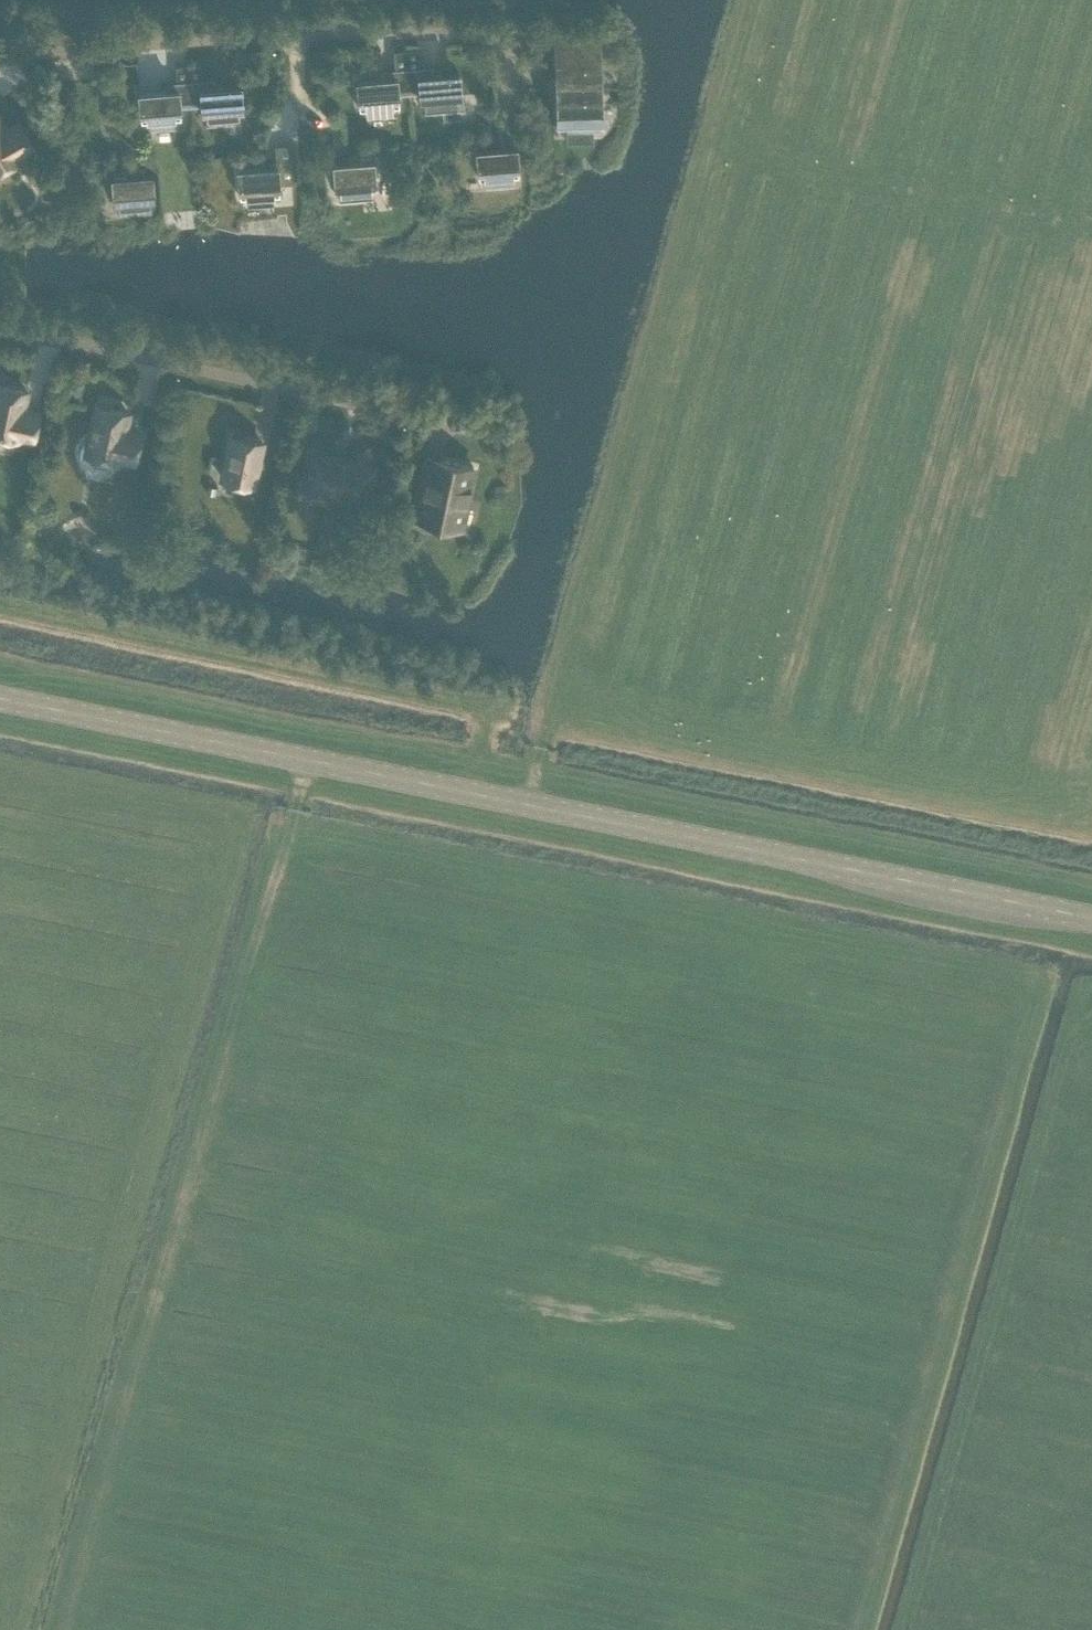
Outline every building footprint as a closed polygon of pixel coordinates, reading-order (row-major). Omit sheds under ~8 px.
[(599,43),(555,45),(557,124),(566,124),(567,132),(593,131),(592,123),(602,123),(599,43)] [(407,69),(409,92),(420,91),(420,99),(425,99),(426,112),(457,109),(456,96),(460,96),(458,71),(420,75),(419,68),(407,69)] [(398,93),(409,92),(407,69),(394,70),(395,77),(357,80),(359,109),(366,108),(367,117),(393,114),(392,106),(399,105),(398,93)] [(189,82),(191,105),(202,104),(202,112),(207,111),(208,125),(239,122),(238,109),(242,109),(240,84),(202,87),(201,81),(189,82)] [(180,105),(191,105),(189,82),(176,83),(177,89),(139,92),(141,121),(148,120),(148,129),(174,127),(174,118),(181,118),(180,105)] [(21,157),(20,155),(33,147),(19,122),(5,130),(0,121),(0,169),(21,157)] [(476,150),(479,178),(485,178),(486,186),(512,184),(511,176),(518,175),(516,146),(476,150)] [(333,163),(335,187),(340,187),(341,200),(371,198),(371,185),(375,184),(373,160),(333,163)] [(289,166),(277,167),(277,166),(238,169),(240,197),(247,197),(247,205),(273,203),(273,195),(279,194),(279,184),(290,183),(289,166)] [(119,213),(150,211),(149,198),(153,197),(152,173),(112,176),(114,200),(118,200),(119,213)] [(27,392),(0,386),(0,436),(29,442),(36,412),(23,409),(27,392)] [(125,431),(128,414),(96,407),(86,454),(133,464),(140,434),(125,431)] [(262,442),(232,436),(221,485),(251,492),(262,442)] [(374,466),(311,453),(304,488),(326,493),(327,489),(345,492),(344,497),(366,502),(374,466)] [(460,528),(473,467),(428,457),(415,518),(460,528)]
